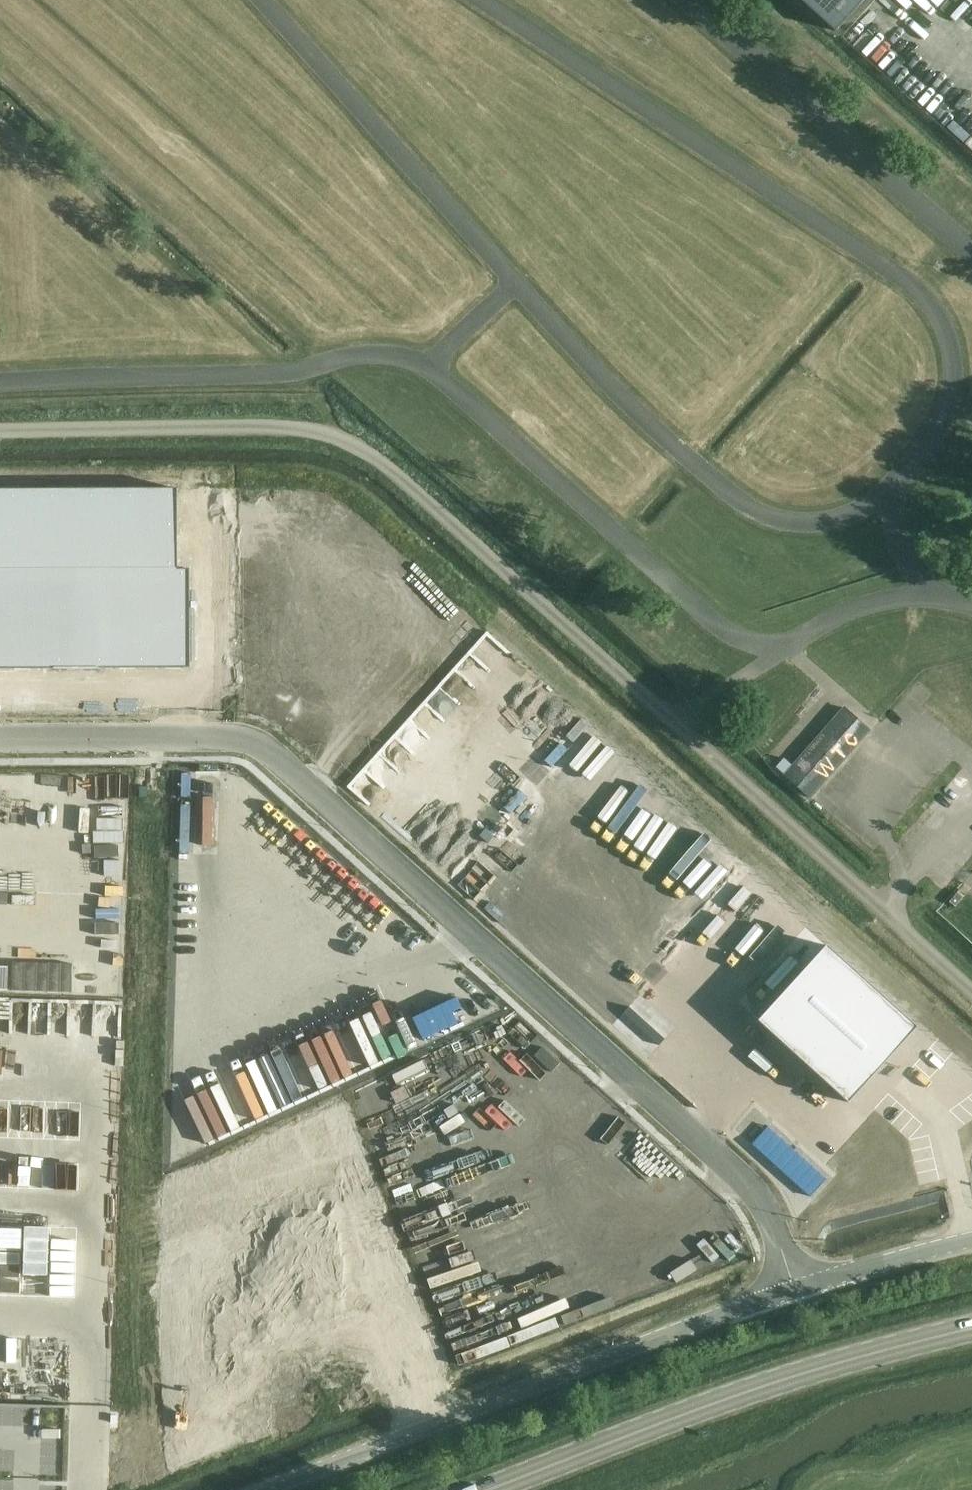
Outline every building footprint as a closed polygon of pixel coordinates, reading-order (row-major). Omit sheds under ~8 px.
[(864,0),(801,0),(836,32),(864,0)] [(75,491),(75,530),(178,530),(177,490),(75,491)] [(75,530),(75,491),(0,491),(0,530),(75,530)] [(76,570),(75,530),(0,530),(0,570),(8,570),(53,570),(76,570)] [(75,530),(76,570),(98,570),(144,570),(178,570),(178,530),(75,530)] [(8,670),(8,570),(0,570),(0,670),(8,670)] [(8,670),(54,670),(53,570),(8,570),(8,670)] [(54,670),(100,669),(98,570),(53,570),(54,670)] [(100,669),(144,669),(144,570),(98,570),(100,669)] [(144,570),(144,669),(190,669),(190,570),(144,570)] [(842,710),(784,776),(809,797),(867,732),(842,710)] [(820,939),(752,1015),(864,1115),(932,1039),(820,939)] [(410,1020),(421,1040),(459,1021),(454,1013),(465,1006),(459,994),(410,1020)] [(765,1128),(748,1146),(807,1198),(823,1180),(765,1128)] [(435,1285),(436,1262),(404,1261),(403,1341),(435,1341),(435,1309),(449,1309),(450,1285),(435,1285)]
